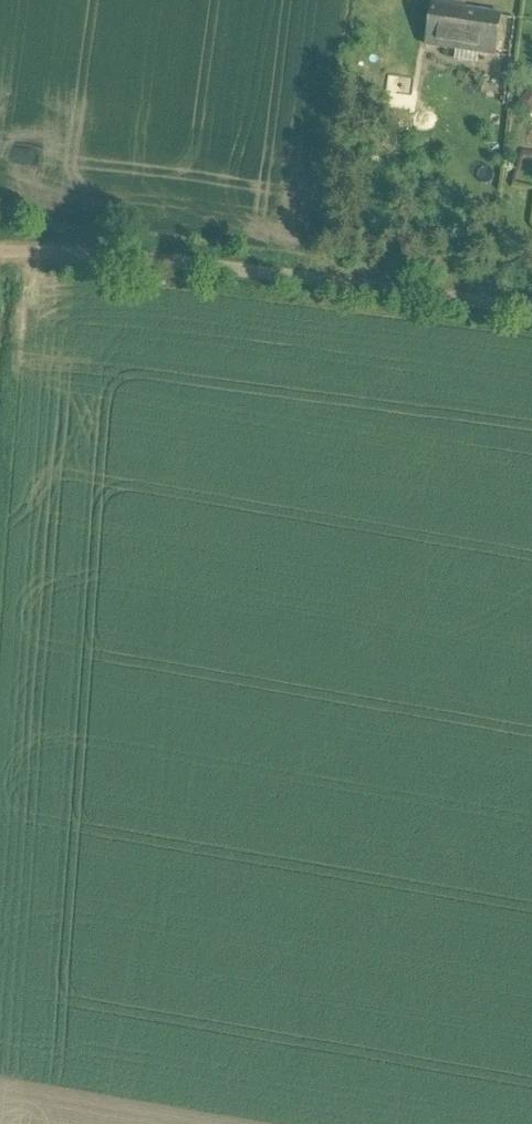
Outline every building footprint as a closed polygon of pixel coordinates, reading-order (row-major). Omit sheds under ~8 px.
[(503,10),(466,5),(467,0),(428,0),(423,38),(455,43),(453,57),(476,60),(478,47),(498,50),(503,10)]
